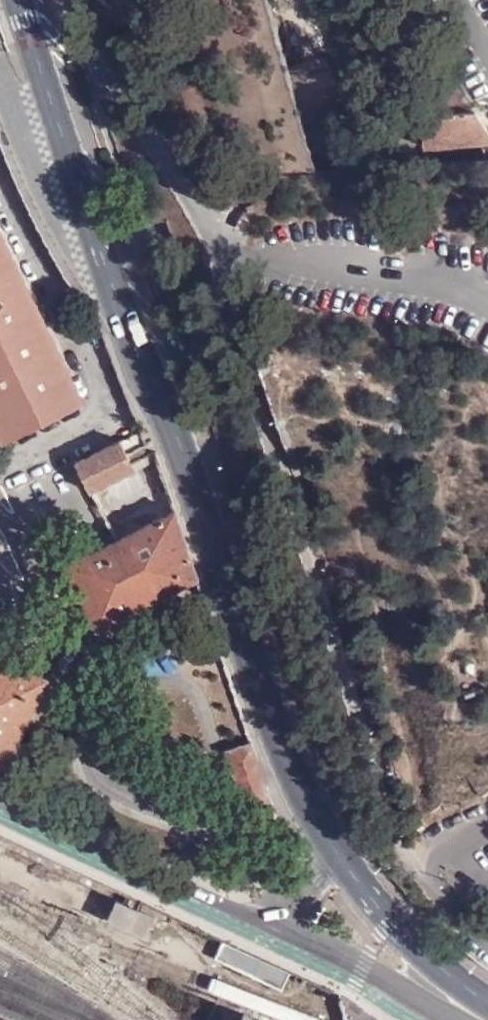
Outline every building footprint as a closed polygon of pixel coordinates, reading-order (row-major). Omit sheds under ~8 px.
[(326,59),(286,69),(302,124),(341,113),(326,59)] [(423,115),(424,150),(487,146),(487,133),(475,112),(423,115)] [(1,444),(86,403),(0,225),(0,441),(1,444)] [(133,469),(118,440),(73,463),(88,493),(133,469)] [(196,578),(173,508),(63,564),(93,629),(196,578)] [(0,780),(47,677),(0,655),(0,780)] [(241,811),(269,802),(254,758),(248,741),(223,750),(241,811)] [(154,916),(137,908),(136,909),(117,900),(106,921),(127,931),(128,928),(145,936),(154,916)] [(289,968),(225,938),(216,956),(281,986),(289,968)]
